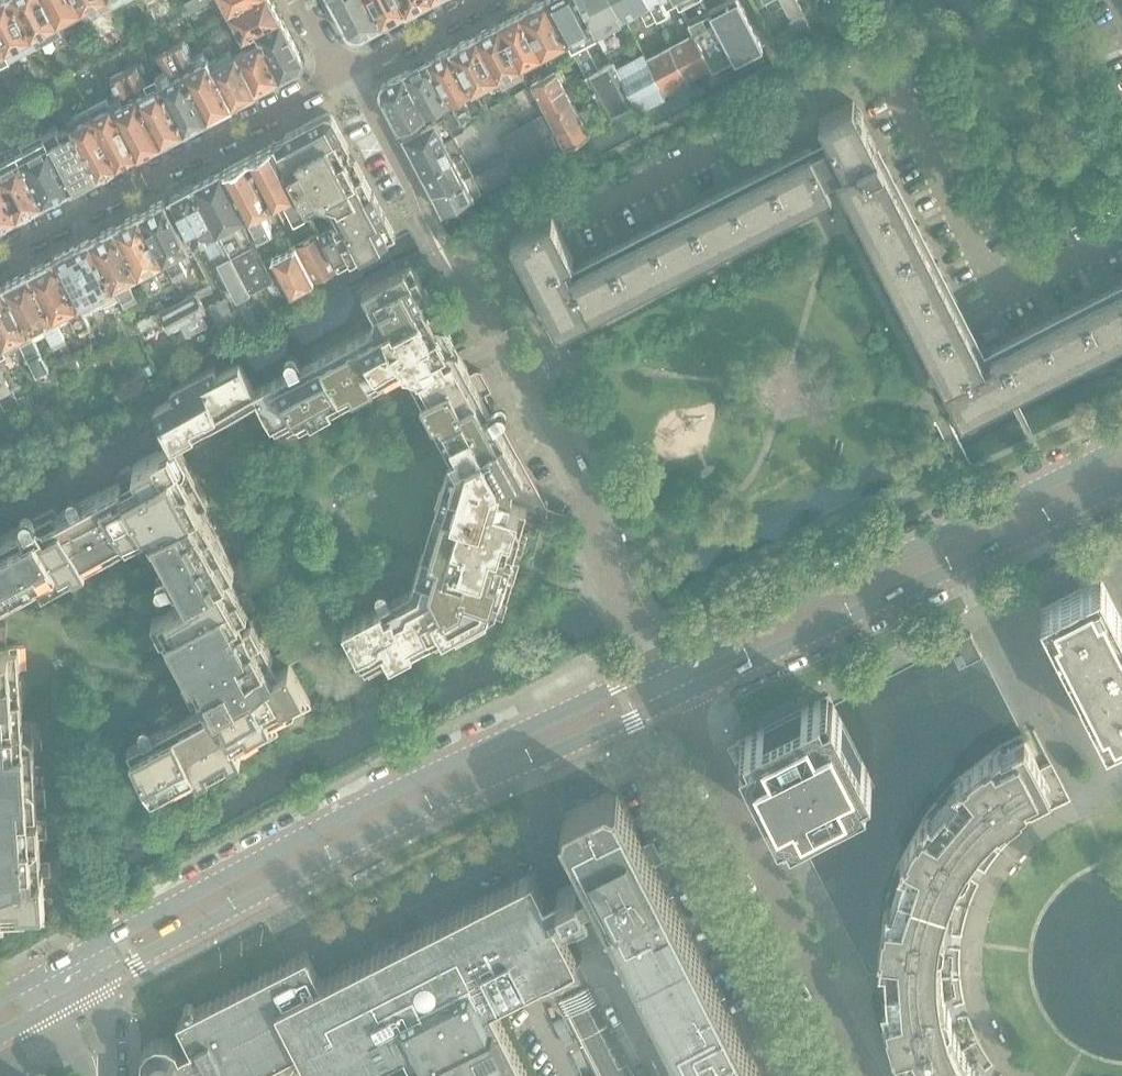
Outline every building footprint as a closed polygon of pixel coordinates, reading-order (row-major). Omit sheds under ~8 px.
[(14,0),(0,0),(0,35),(10,55),(36,42),(14,0)] [(47,0),(14,0),(36,42),(62,28),(47,0)] [(62,28),(86,16),(81,8),(83,7),(79,0),(47,0),(62,28)] [(83,7),(81,8),(86,16),(87,15),(113,2),(112,0),(79,0),(83,7)] [(179,4),(185,14),(208,2),(210,0),(188,0),(179,4)] [(227,12),(249,0),(221,0),(227,12)] [(272,0),(249,0),(227,12),(242,39),(248,36),(253,33),(281,18),(272,0)] [(369,0),(331,0),(347,30),(347,31),(349,34),(353,36),(358,37),(362,35),(382,25),(369,0)] [(382,25),(408,11),(402,0),(369,0),(382,25)] [(408,11),(429,0),(402,0),(408,11)] [(520,11),(543,54),(568,41),(546,0),(541,0),(520,11)] [(568,41),(602,106),(607,116),(634,102),(616,67),(612,60),(598,67),(585,42),(595,37),(599,35),(581,0),(546,0),(568,41)] [(599,35),(606,48),(611,45),(607,37),(614,34),(609,23),(623,15),(615,0),(581,0),(599,35)] [(650,0),(615,0),(623,15),(639,7),(647,21),(658,15),(650,0)] [(678,0),(650,0),(658,15),(660,19),(670,14),(667,8),(679,2),(678,0)] [(706,0),(678,0),(679,2),(682,8),(693,2),(699,13),(710,7),(710,6),(706,0)] [(740,0),(721,0),(710,6),(710,7),(723,32),(735,56),(737,58),(763,44),(740,0)] [(769,11),(783,4),(781,0),(764,0),(769,11)] [(783,4),(795,26),(796,28),(808,20),(797,0),(781,0),(783,4)] [(735,56),(723,32),(710,7),(699,13),(687,19),(695,33),(713,68),(735,56)] [(520,11),(499,22),(521,65),(543,54),(520,11)] [(171,21),(167,15),(156,21),(159,27),(171,21)] [(302,59),(296,46),(281,18),(253,33),(278,79),(300,68),(301,67),(303,63),(303,58),(302,59)] [(499,22),(478,33),(500,76),(521,65),(499,22)] [(254,92),(234,53),(223,31),(213,36),(212,36),(221,52),(209,58),(232,103),(254,92)] [(278,79),(253,33),(248,36),(253,43),(234,53),(254,92),(278,79)] [(478,33),(455,45),(477,88),(500,76),(478,33)] [(713,68),(695,33),(673,45),(691,79),(713,68)] [(0,35),(0,61),(10,55),(0,35)] [(76,46),(72,37),(67,40),(72,48),(76,46)] [(232,103),(209,58),(203,49),(193,55),(184,38),(170,45),(208,116),(232,103)] [(208,116),(170,45),(157,52),(166,68),(165,69),(155,74),(184,129),(208,116)] [(477,88),(455,45),(427,60),(453,111),(463,130),(466,129),(461,121),(472,115),(462,96),(477,88)] [(691,79),(673,45),(646,60),(664,94),(691,79)] [(664,94),(646,60),(643,53),(616,67),(634,102),(637,108),(664,94)] [(453,111),(427,60),(402,73),(429,124),(434,121),(442,117),(453,111)] [(184,129),(155,74),(146,79),(137,62),(122,71),(159,142),(184,129)] [(159,142),(122,71),(111,77),(119,93),(109,98),(137,153),(159,142)] [(540,100),(573,82),(570,75),(561,79),(556,71),(530,83),(520,90),(524,99),(536,93),(540,100)] [(429,124),(402,73),(386,82),(386,81),(385,82),(382,85),(380,90),(381,95),(381,96),(382,96),(403,137),(429,124)] [(572,102),(568,94),(577,89),(573,82),(540,100),(545,111),(547,115),(572,102)] [(18,104),(13,94),(2,100),(7,110),(18,104)] [(137,153),(109,98),(107,96),(89,106),(119,163),(137,153)] [(1121,334),(1121,283),(991,350),(994,357),(986,361),(932,255),(853,100),(819,118),(826,130),(844,167),(837,170),(962,416),(1009,392),(1121,335),(1121,334)] [(556,131),(592,113),(588,105),(586,106),(577,111),(572,102),(547,115),(556,131)] [(89,106),(67,117),(70,124),(97,174),(111,167),(119,163),(89,106)] [(454,135),(463,130),(453,111),(442,117),(446,125),(438,129),(434,121),(429,124),(403,137),(413,156),(454,135)] [(443,212),(484,190),(564,147),(556,131),(547,115),(545,111),(498,137),(505,151),(472,168),(473,170),(433,192),(443,212)] [(275,140),(272,142),(307,209),(308,209),(322,201),(321,199),(331,194),(347,226),(344,227),(338,231),(333,223),(319,231),(338,267),(359,256),(388,240),(396,236),(376,197),(353,156),(332,115),(331,114),(328,113),(325,113),(292,131),(288,133),(285,136),(285,137),(284,139),(285,141),(286,142),(278,146),(275,140)] [(564,147),(600,128),(592,113),(556,131),(564,147)] [(97,174),(70,124),(61,129),(58,123),(43,131),(73,187),(97,174)] [(20,150),(17,152),(44,202),(73,187),(43,131),(17,146),(20,150)] [(454,157),(451,150),(460,145),(458,142),(454,135),(413,156),(423,174),(454,157)] [(272,142),(248,154),(273,203),(285,197),(295,215),(307,209),(272,142)] [(558,327),(752,229),(832,188),(812,147),(571,269),(567,261),(574,257),(567,244),(552,215),(511,236),(558,327)] [(17,151),(6,157),(3,155),(0,157),(0,182),(18,216),(44,202),(17,151)] [(433,192),(473,170),(472,168),(468,161),(459,166),(456,160),(466,155),(464,152),(454,157),(423,174),(433,192)] [(273,203),(248,154),(223,167),(224,168),(248,214),(249,214),(262,238),(273,232),(270,226),(272,226),(263,208),(273,203)] [(263,260),(241,218),(248,214),(224,168),(223,167),(193,183),(230,255),(250,293),(274,280),(263,260)] [(2,224),(18,216),(0,182),(0,225),(2,224)] [(193,183),(170,195),(171,196),(172,198),(196,242),(210,234),(213,240),(204,244),(212,258),(215,256),(218,262),(230,255),(193,183)] [(149,206),(139,212),(163,259),(174,279),(187,273),(176,252),(190,245),(165,199),(150,207),(149,206)] [(163,259),(139,212),(125,220),(124,220),(114,225),(139,272),(149,292),(162,286),(154,270),(148,273),(145,269),(163,259)] [(139,272),(114,225),(100,233),(89,238),(120,297),(124,306),(137,299),(127,278),(139,272)] [(338,267),(319,231),(295,243),(314,280),(338,267)] [(89,238),(72,248),(102,306),(120,297),(89,238)] [(314,280),(295,243),(271,256),(290,292),(314,280)] [(102,306),(72,248),(54,257),(85,316),(103,306),(102,306)] [(250,293),(230,255),(217,262),(237,300),(250,293)] [(85,316),(54,257),(44,262),(29,270),(59,326),(72,319),(78,330),(89,324),(85,316)] [(514,581),(520,561),(504,556),(506,549),(522,554),(528,533),(520,531),(527,508),(508,503),(510,497),(510,493),(508,490),(504,489),(507,480),(508,481),(515,477),(508,464),(517,459),(464,362),(459,352),(451,356),(448,349),(455,345),(411,264),(398,271),(362,290),(379,321),(254,389),(258,396),(257,397),(275,431),(287,425),(291,432),(406,370),(436,426),(457,465),(450,486),(443,483),(435,508),(443,511),(430,554),(422,551),(420,561),(411,588),(343,625),(370,674),(432,640),(436,647),(496,615),(506,579),(514,581)] [(6,282),(5,283),(34,339),(46,333),(54,348),(67,342),(59,326),(29,270),(19,275),(19,276),(16,277),(6,282)] [(7,349),(7,350),(8,353),(21,346),(37,375),(49,368),(34,339),(5,283),(4,283),(0,285),(0,336),(7,349)] [(184,297),(159,310),(164,320),(169,329),(181,323),(187,335),(207,324),(201,312),(206,309),(199,297),(212,291),(209,285),(208,285),(196,291),(184,297)] [(237,321),(225,297),(208,305),(220,330),(237,321)] [(56,380),(80,368),(74,358),(50,370),(56,380)] [(237,408),(257,397),(258,396),(254,389),(240,362),(220,373),(216,366),(193,378),(170,390),(174,397),(154,408),(172,443),(176,441),(193,431),(210,422),(211,424),(213,428),(220,424),(223,422),(221,418),(220,417),(237,408)] [(5,394),(11,390),(10,388),(11,388),(0,367),(0,396),(5,394)] [(39,412),(31,395),(17,403),(26,419),(39,412)] [(40,582),(43,589),(148,532),(184,599),(152,617),(162,635),(169,631),(191,670),(183,674),(193,692),(196,691),(203,705),(128,745),(157,798),(258,743),(254,736),(312,705),(289,662),(272,671),(266,659),(273,655),(262,634),(269,631),(201,504),(208,500),(176,441),(172,443),(116,473),(120,479),(100,490),(58,513),(54,505),(0,534),(0,603),(40,582)] [(1101,579),(1092,583),(1084,587),(1083,587),(1059,600),(1050,604),(1050,605),(1042,609),(1107,738),(1116,734),(1121,731),(1121,620),(1101,579)] [(829,695),(737,742),(738,743),(742,750),(751,769),(770,806),(772,809),(775,816),(784,833),(792,829),(794,828),(841,921),(857,952),(868,974),(879,973),(879,962),(883,921),(885,903),(898,865),(927,813),(953,783),(1000,746),(1022,734),(982,655),(980,652),(971,633),(949,644),(950,646),(834,705),(829,695)] [(22,692),(13,692),(12,671),(20,670),(18,645),(0,646),(0,925),(22,924),(22,915),(45,914),(42,874),(34,874),(33,861),(41,860),(40,837),(48,836),(47,816),(30,817),(29,808),(46,807),(45,786),(36,787),(32,720),(23,721),(15,721),(15,713),(23,712),(22,692)] [(879,962),(879,973),(881,973),(883,991),(881,991),(881,1002),(884,1011),(895,1050),(898,1060),(906,1075),(1003,1075),(1001,1074),(993,1064),(991,1061),(982,1047),(974,1031),(968,1015),(965,1003),(964,999),(961,978),(960,973),(960,965),(960,948),(962,936),(965,921),(966,916),(972,899),(979,883),(985,873),(989,866),(1000,852),(1003,848),(1008,843),(1021,831),(1030,823),(1043,815),(1046,813),(1071,800),(1052,762),(1040,768),(1022,734),(1000,746),(953,783),(927,813),(898,865),(885,903),(883,921),(879,962)] [(682,921),(617,794),(614,796),(607,792),(566,813),(564,821),(561,823),(588,875),(578,881),(578,880),(558,891),(545,897),(532,873),(411,935),(321,981),(307,952),(177,1018),(192,1046),(180,1052),(176,1045),(168,1040),(157,1039),(148,1044),(142,1053),(141,1063),(146,1073),(150,1075),(244,1075),(299,1048),(313,1075),(349,1075),(405,1047),(420,1075),(529,1075),(492,1003),(573,962),(572,960),(574,959),(573,957),(575,956),(554,916),(560,913),(563,919),(590,905),(584,893),(594,888),(690,1075),(761,1075),(682,921)] [(586,984),(561,995),(584,1045),(596,1039),(609,1034),(586,984)] [(643,1067),(637,1070),(640,1075),(648,1075),(643,1067)]
